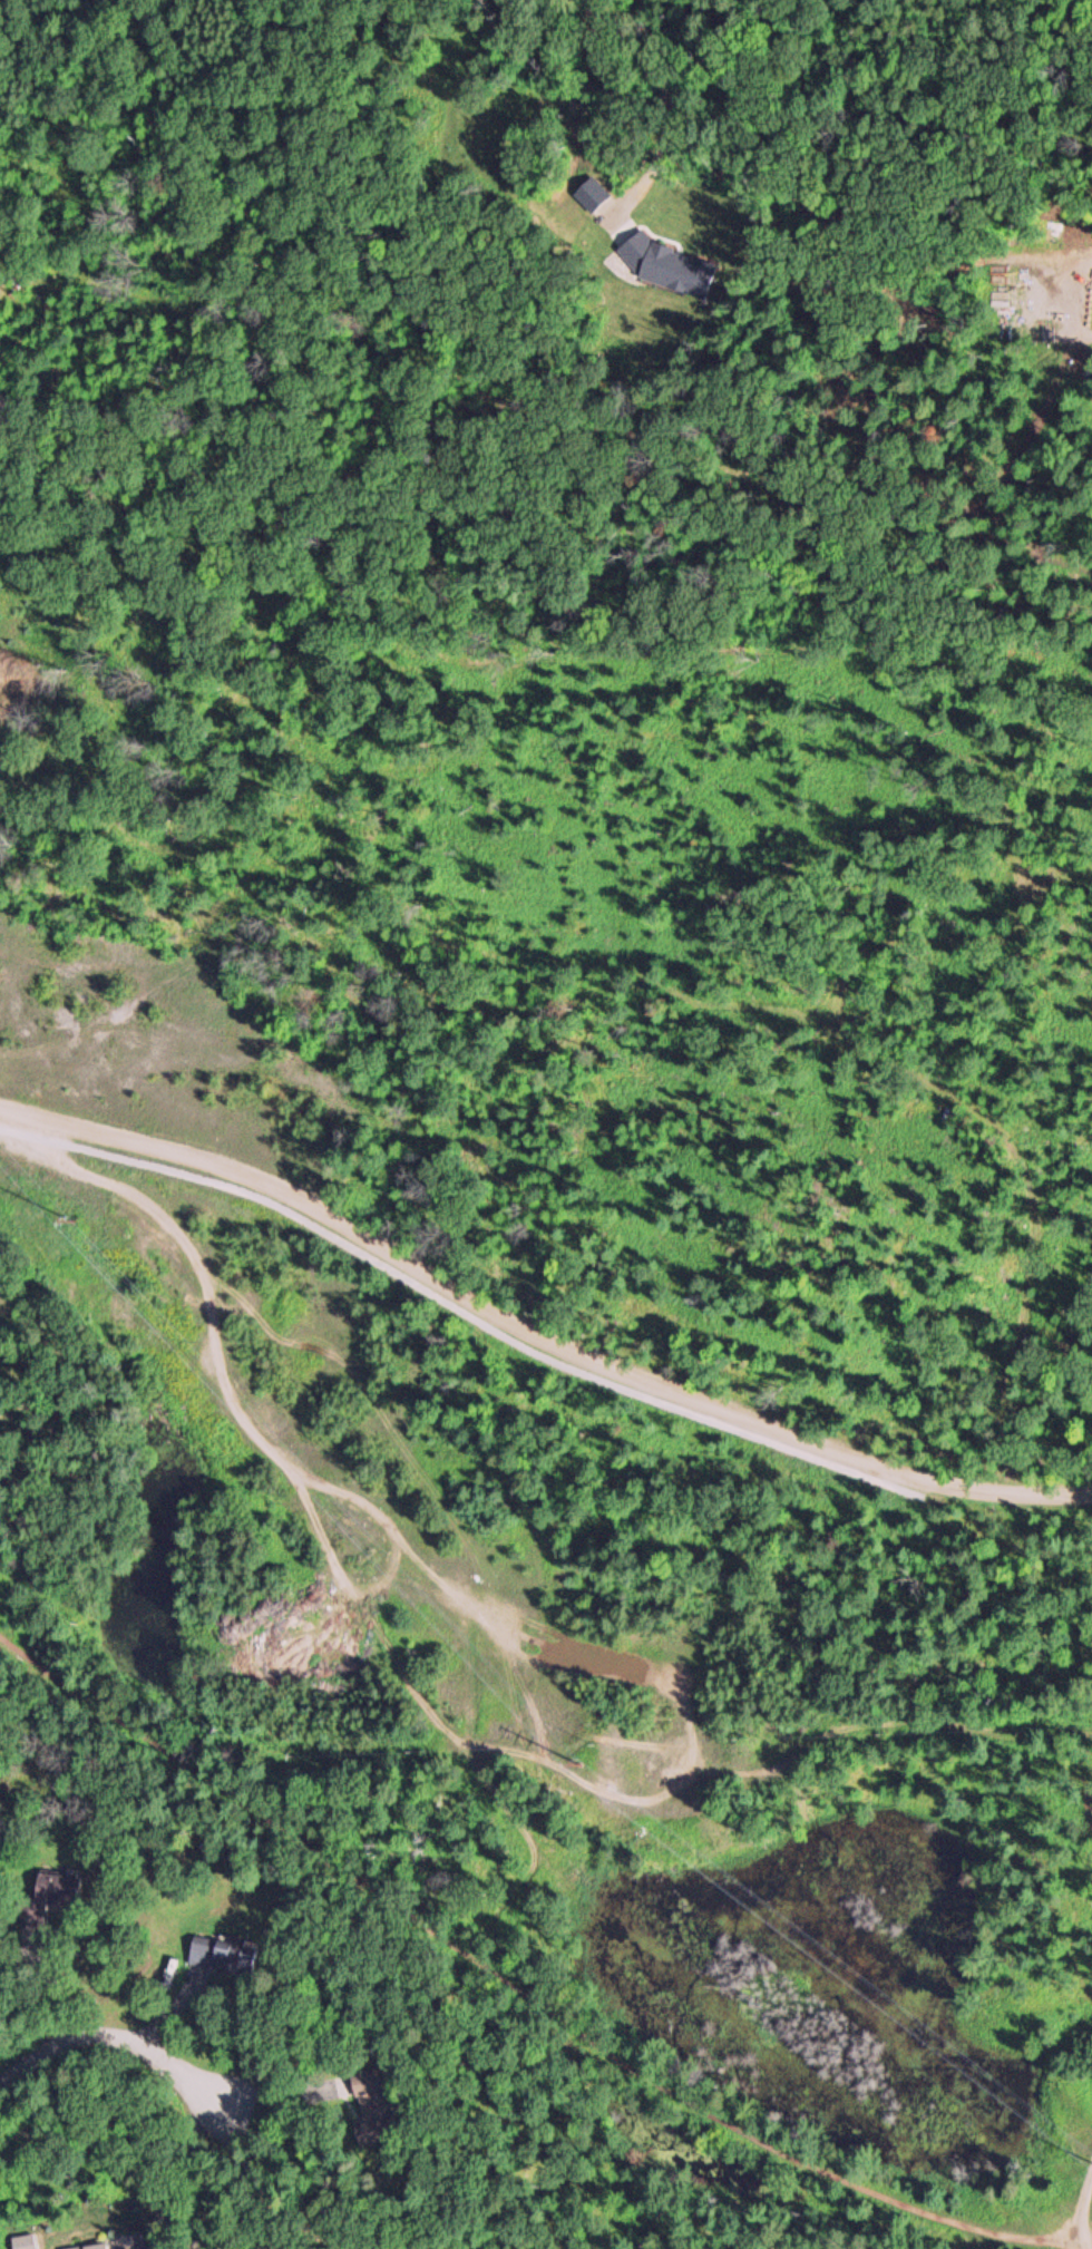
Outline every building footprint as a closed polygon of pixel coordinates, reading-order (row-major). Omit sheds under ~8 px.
[(14,1897),(11,1923),(39,1926),(41,1904),(68,1907),(72,1876),(38,1872),(34,1899),(14,1897)] [(187,1962),(240,1973),(247,1940),(194,1929),(187,1962)] [(357,2144),(390,2139),(378,2066),(351,2071),(360,2121),(353,2122),(357,2144)]
